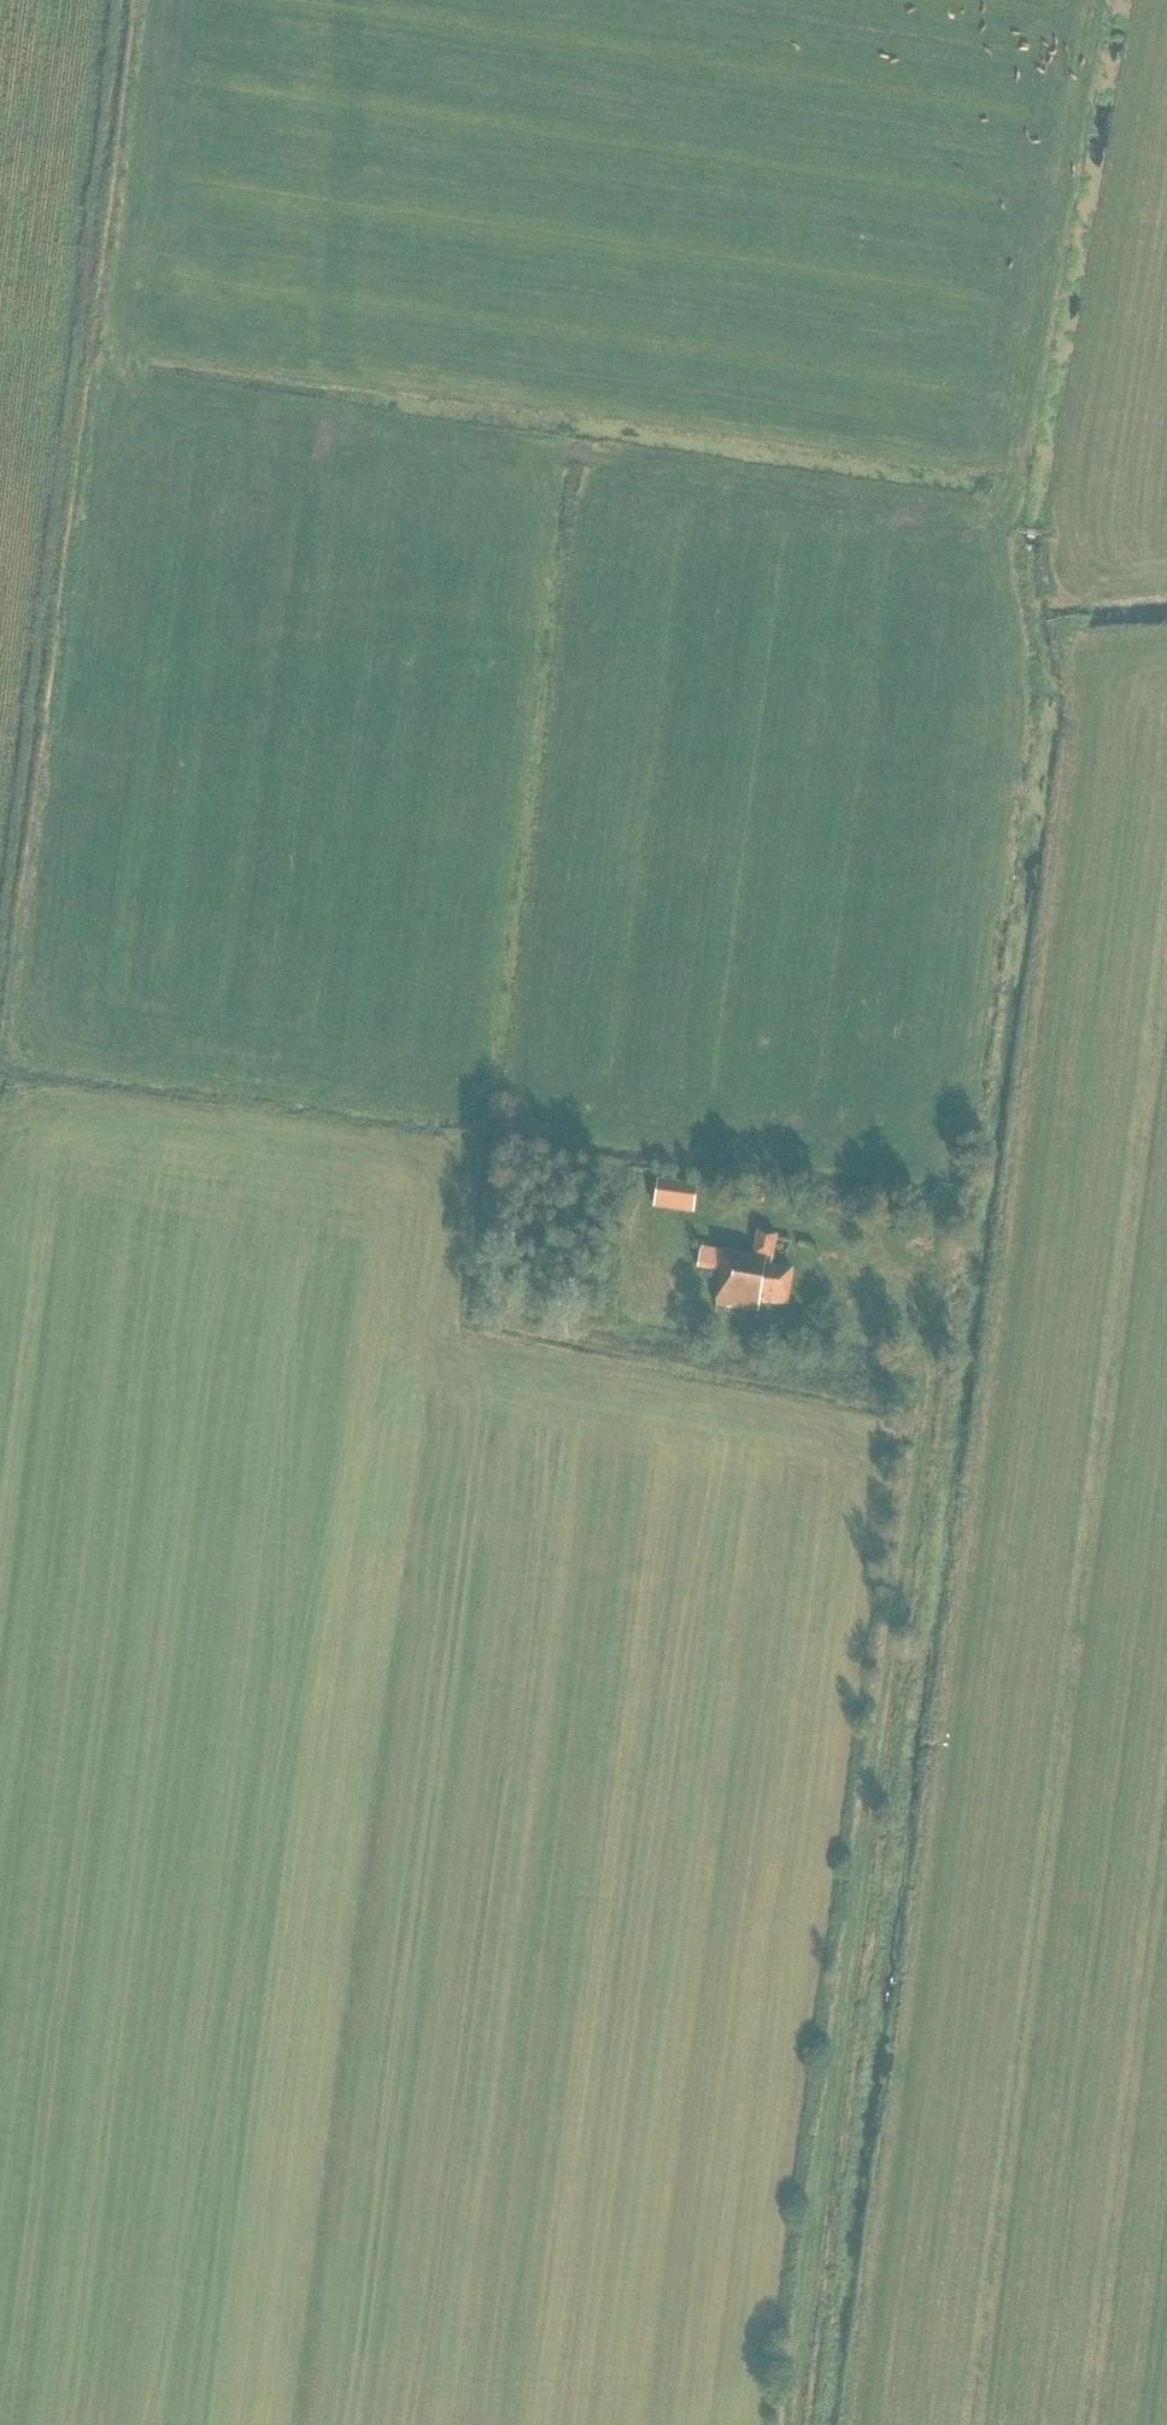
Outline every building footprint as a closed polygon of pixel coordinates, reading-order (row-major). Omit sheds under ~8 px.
[(696,1186),(658,1181),(654,1206),(692,1211),(696,1186)] [(787,1306),(793,1270),(771,1267),(773,1258),(778,1236),(756,1231),(752,1255),(723,1250),(701,1247),(697,1267),(720,1271),(715,1306),(758,1312),(760,1302),(787,1306)]
